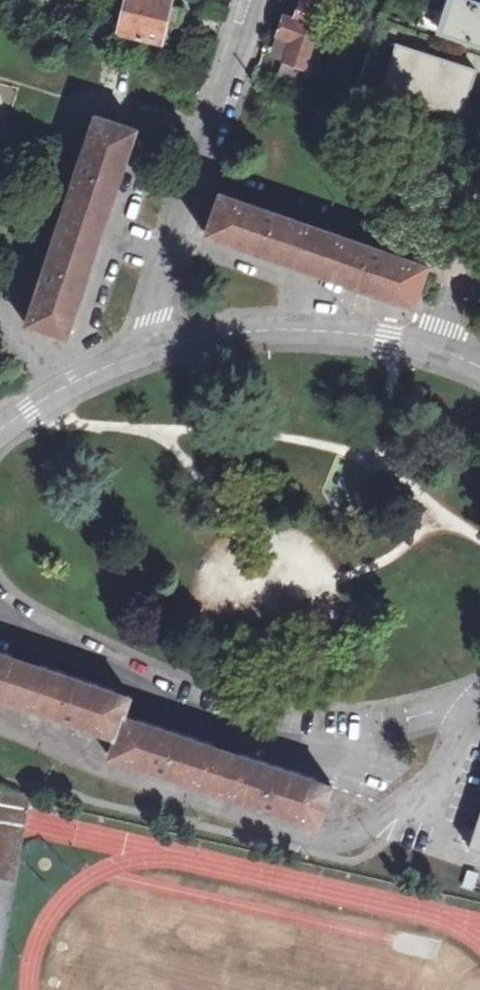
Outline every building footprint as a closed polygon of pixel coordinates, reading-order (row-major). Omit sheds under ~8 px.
[(117,22),(156,37),(170,0),(125,0),(117,22)] [(295,13),(325,24),(334,0),(300,0),(295,13)] [(420,20),(479,38),(479,0),(426,0),(420,20)] [(320,31),(287,21),(274,58),(285,64),(281,77),(307,87),(321,58),(311,54),(320,31)] [(399,35),(379,28),(354,98),(374,105),(399,35)] [(141,45),(123,39),(118,58),(136,63),(141,45)] [(398,45),(384,92),(467,115),(479,71),(479,68),(398,45)] [(135,130),(97,117),(28,322),(67,335),(135,130)] [(431,269),(222,196),(208,235),(417,308),(431,269)] [(314,822),(330,782),(279,765),(171,728),(121,711),(127,694),(73,676),(0,652),(0,698),(111,736),(106,753),(314,822)] [(464,835),(459,848),(479,854),(479,787),(464,835)] [(0,788),(0,918),(23,792),(0,788)] [(474,873),(463,871),(460,885),(470,887),(474,873)]
